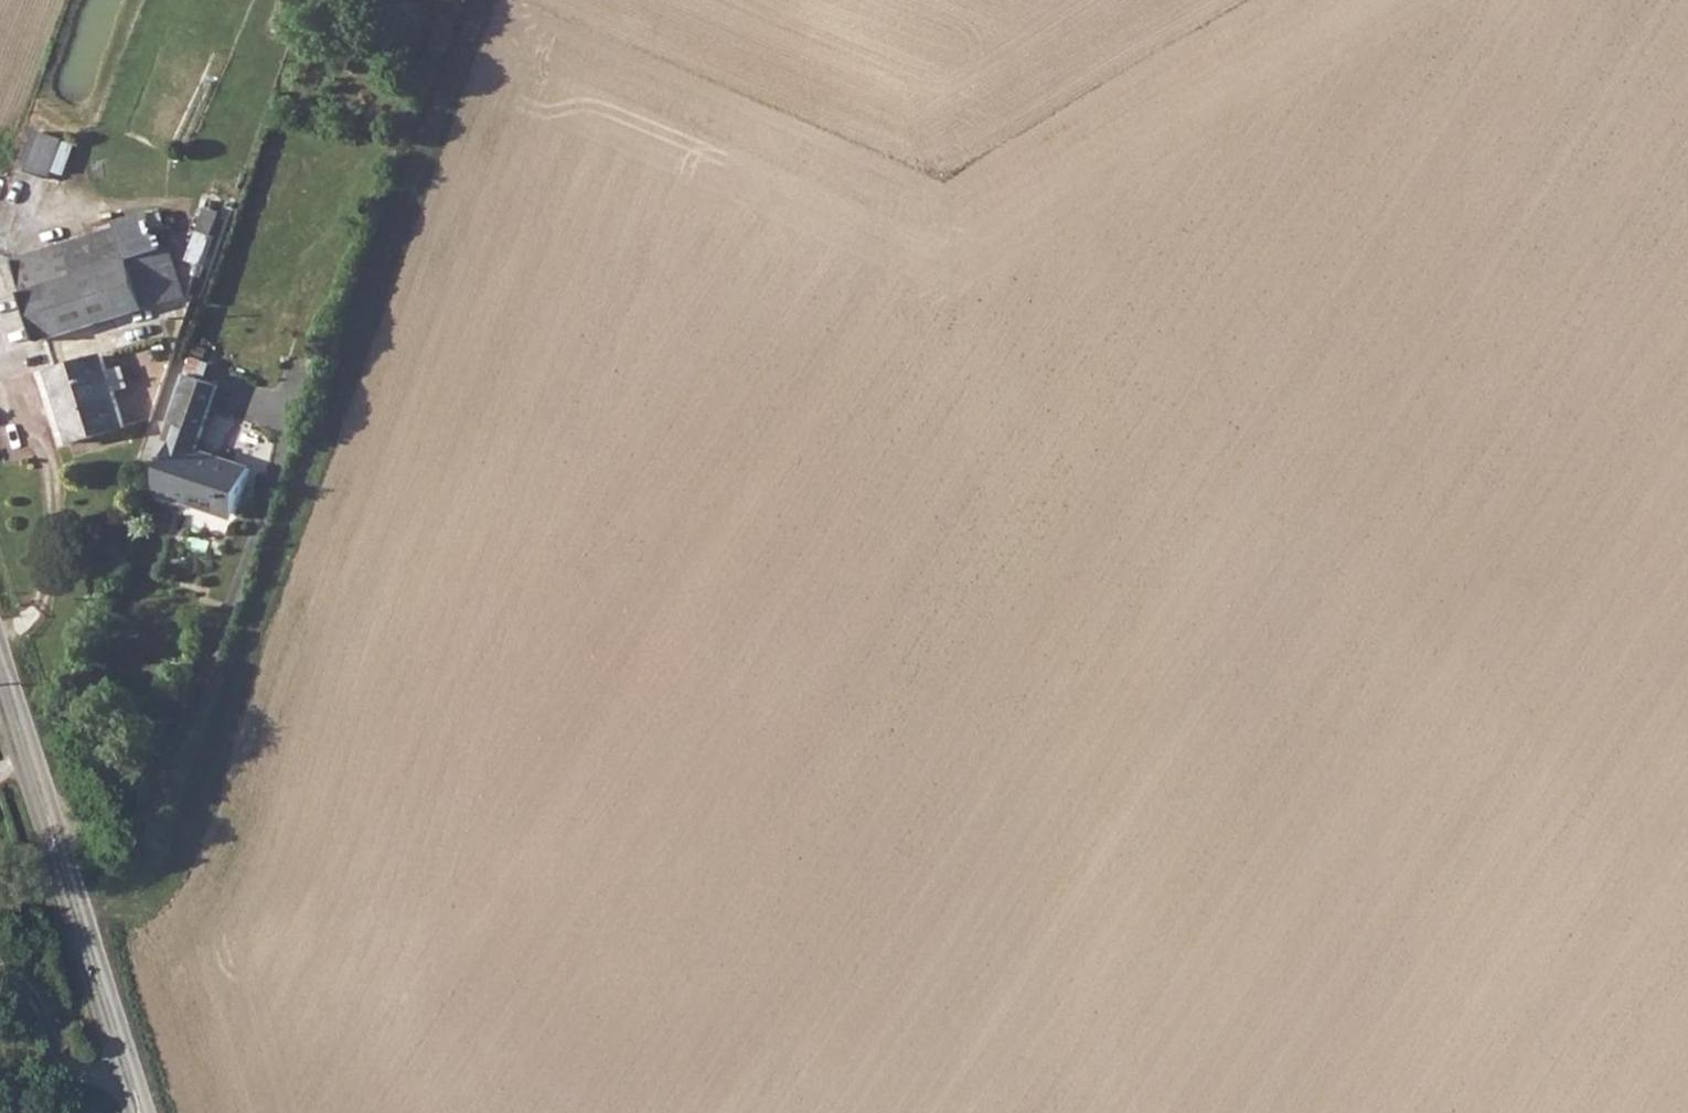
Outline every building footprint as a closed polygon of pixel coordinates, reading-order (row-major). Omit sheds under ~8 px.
[(29,164),(53,171),(62,134),(40,127),(29,164)] [(204,207),(185,260),(203,267),(223,214),(204,207)] [(16,252),(43,338),(187,292),(172,244),(164,246),(152,209),(16,252)] [(74,438),(127,422),(105,352),(52,370),(74,438)] [(200,449),(217,385),(183,375),(170,421),(177,424),(159,485),(190,496),(187,504),(222,515),(227,508),(241,512),(255,467),(200,449)]
